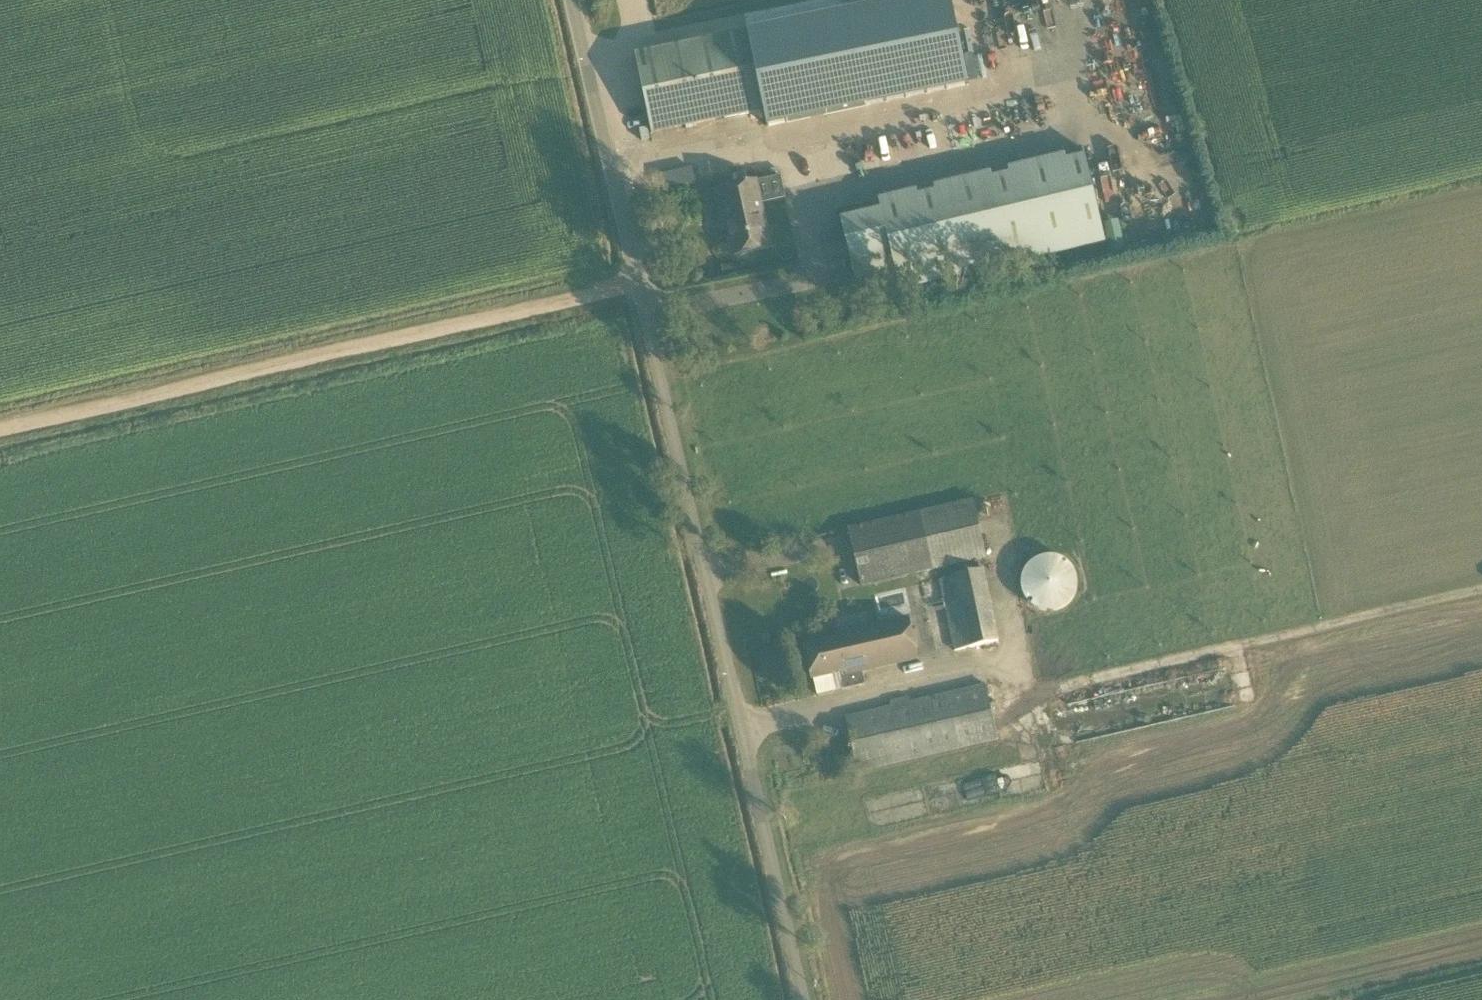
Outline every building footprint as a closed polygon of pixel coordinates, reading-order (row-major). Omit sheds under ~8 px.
[(635,55),(651,133),(763,110),(766,127),(969,86),(951,0),(901,0),(701,41),(699,31),(654,40),(656,50),(635,55)] [(935,192),(917,196),(916,190),(879,200),(881,210),(840,220),(855,283),(896,273),(900,293),(1106,244),(1084,156),(1066,160),(1065,155),(1008,169),(1010,174),(992,178),(991,173),(934,186),(935,192)] [(772,248),(757,181),(715,190),(723,229),(728,228),(734,256),(772,248)] [(1147,238),(1146,221),(1127,221),(1127,239),(1147,238)] [(741,262),(722,267),(724,276),(743,272),(741,262)] [(848,529),(854,553),(862,588),(987,559),(973,500),(848,529)] [(1021,585),(1021,587),(1022,590),(1022,592),(1023,594),(1024,597),(1025,599),(1026,601),(1028,603),(1029,605),(1031,607),(1033,608),(1035,609),(1040,612),(1042,612),(1045,613),(1047,613),(1052,613),(1055,613),(1057,612),(1059,612),(1062,611),(1064,609),(1066,608),(1068,607),(1070,605),(1071,603),(1073,601),(1074,599),(1075,597),(1076,594),(1077,592),(1078,590),(1078,587),(1078,585),(1078,582),(1078,580),(1077,577),(1076,575),(1075,573),(1074,570),(1073,568),(1071,566),(1070,565),(1068,563),(1066,561),(1064,560),(1062,559),(1059,558),(1057,557),(1055,557),(1052,556),(1050,556),(1045,557),(1042,557),(1040,558),(1035,560),(1033,561),(1031,563),(1029,565),(1028,566),(1026,568),(1025,570),(1024,573),(1023,575),(1022,577),(1022,580),(1021,582),(1021,585)] [(939,579),(954,652),(1000,642),(984,570),(939,579)] [(837,638),(804,646),(812,680),(840,674),(843,690),(864,685),(862,674),(919,660),(909,618),(850,631),(836,634),(837,638)] [(997,740),(984,686),(845,718),(858,772),(997,740)]
